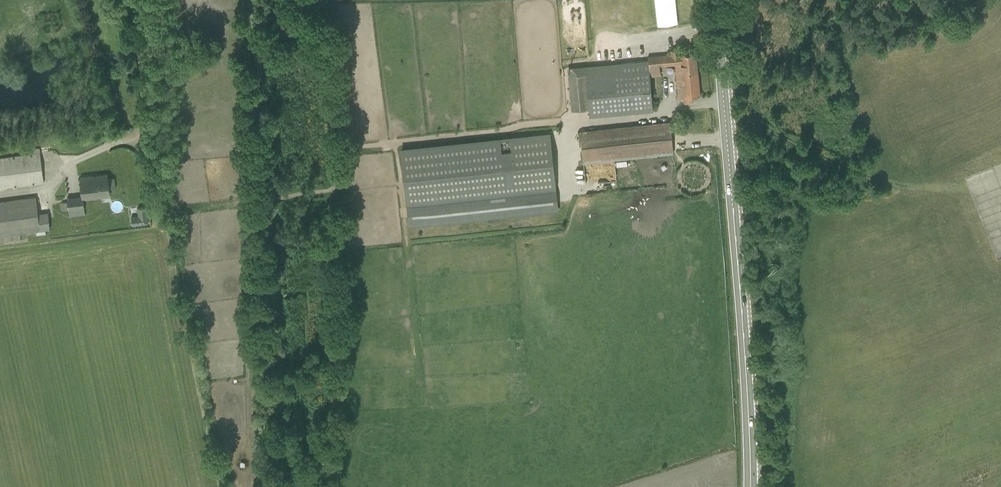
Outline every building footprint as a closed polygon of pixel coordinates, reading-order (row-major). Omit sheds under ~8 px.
[(678,95),(700,93),(696,50),(648,54),(648,58),(568,65),(571,108),(588,107),(589,114),(653,108),(650,74),(660,73),(659,64),(675,62),(678,95)] [(673,150),(670,118),(580,128),(583,160),(673,150)] [(409,225),(558,209),(549,130),(400,146),(409,225)] [(44,182),(40,151),(49,150),(49,146),(32,149),(33,153),(0,157),(0,188),(44,182)] [(83,198),(111,194),(109,187),(115,187),(114,176),(108,177),(107,172),(79,176),(82,194),(67,197),(67,201),(61,202),(62,210),(69,209),(69,216),(85,214),(83,198)] [(36,196),(0,200),(0,234),(49,228),(47,211),(38,212),(36,196)]
